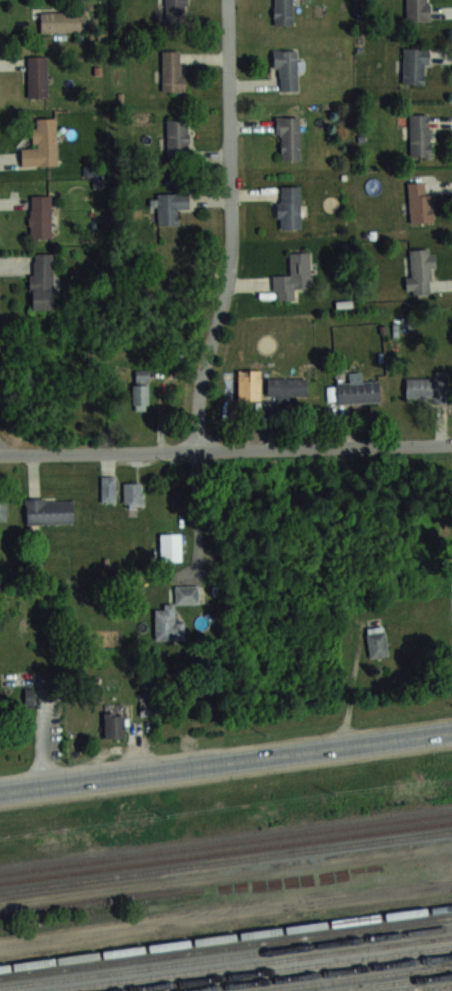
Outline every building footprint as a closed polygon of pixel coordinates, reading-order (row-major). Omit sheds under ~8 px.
[(186,12),(186,0),(165,0),(165,12),(186,12)] [(293,25),(293,0),(274,0),(274,25),(293,25)] [(428,20),(428,0),(406,0),(406,20),(428,20)] [(84,31),(84,12),(41,12),(41,31),(84,31)] [(427,83),(427,47),(403,47),(403,83),(427,83)] [(297,90),(297,49),(275,49),(275,90),(297,90)] [(162,91),(183,91),(183,50),(162,50),(162,91)] [(28,96),(46,96),(46,56),(28,56),(28,96)] [(409,113),(409,157),(430,157),(430,113),(409,113)] [(299,159),(299,116),(278,116),(278,159),(299,159)] [(21,166),(57,165),(56,117),(34,118),(34,148),(21,149),(21,166)] [(167,152),(188,152),(188,119),(167,119),(167,152)] [(408,182),(410,222),(435,221),(434,194),(426,195),(425,181),(408,182)] [(279,185),(279,228),(301,228),(301,185),(279,185)] [(189,207),(189,192),(157,192),(157,224),(178,224),(178,207),(189,207)] [(30,195),(30,237),(50,237),(50,195),(30,195)] [(406,277),(406,293),(431,293),(431,249),(410,249),(410,277),(406,277)] [(310,288),(310,252),(289,252),(290,275),(273,275),(274,301),(294,300),(293,289),(310,288)] [(53,309),(53,254),(31,254),(31,309),(53,309)] [(134,409),(149,409),(149,368),(134,368),(134,409)] [(238,399),(261,399),(261,371),(238,371),(238,399)] [(337,381),(337,403),(379,403),(379,381),(362,381),(362,372),(349,372),(349,381),(337,381)] [(307,377),(268,377),(268,396),(277,396),(277,398),(307,398),(307,377)] [(451,399),(451,377),(406,377),(406,399),(451,399)] [(101,475),(101,501),(116,501),(116,475),(101,475)] [(143,507),(143,481),(123,481),(123,507),(143,507)] [(26,522),(72,522),(72,498),(26,498),(26,522)] [(181,561),(181,533),(161,533),(161,561),(181,561)] [(155,639),(183,639),(183,627),(175,627),(175,601),(155,601),(155,639)] [(388,655),(385,626),(367,628),(370,656),(388,655)] [(105,714),(105,737),(124,737),(124,714),(105,714)]
